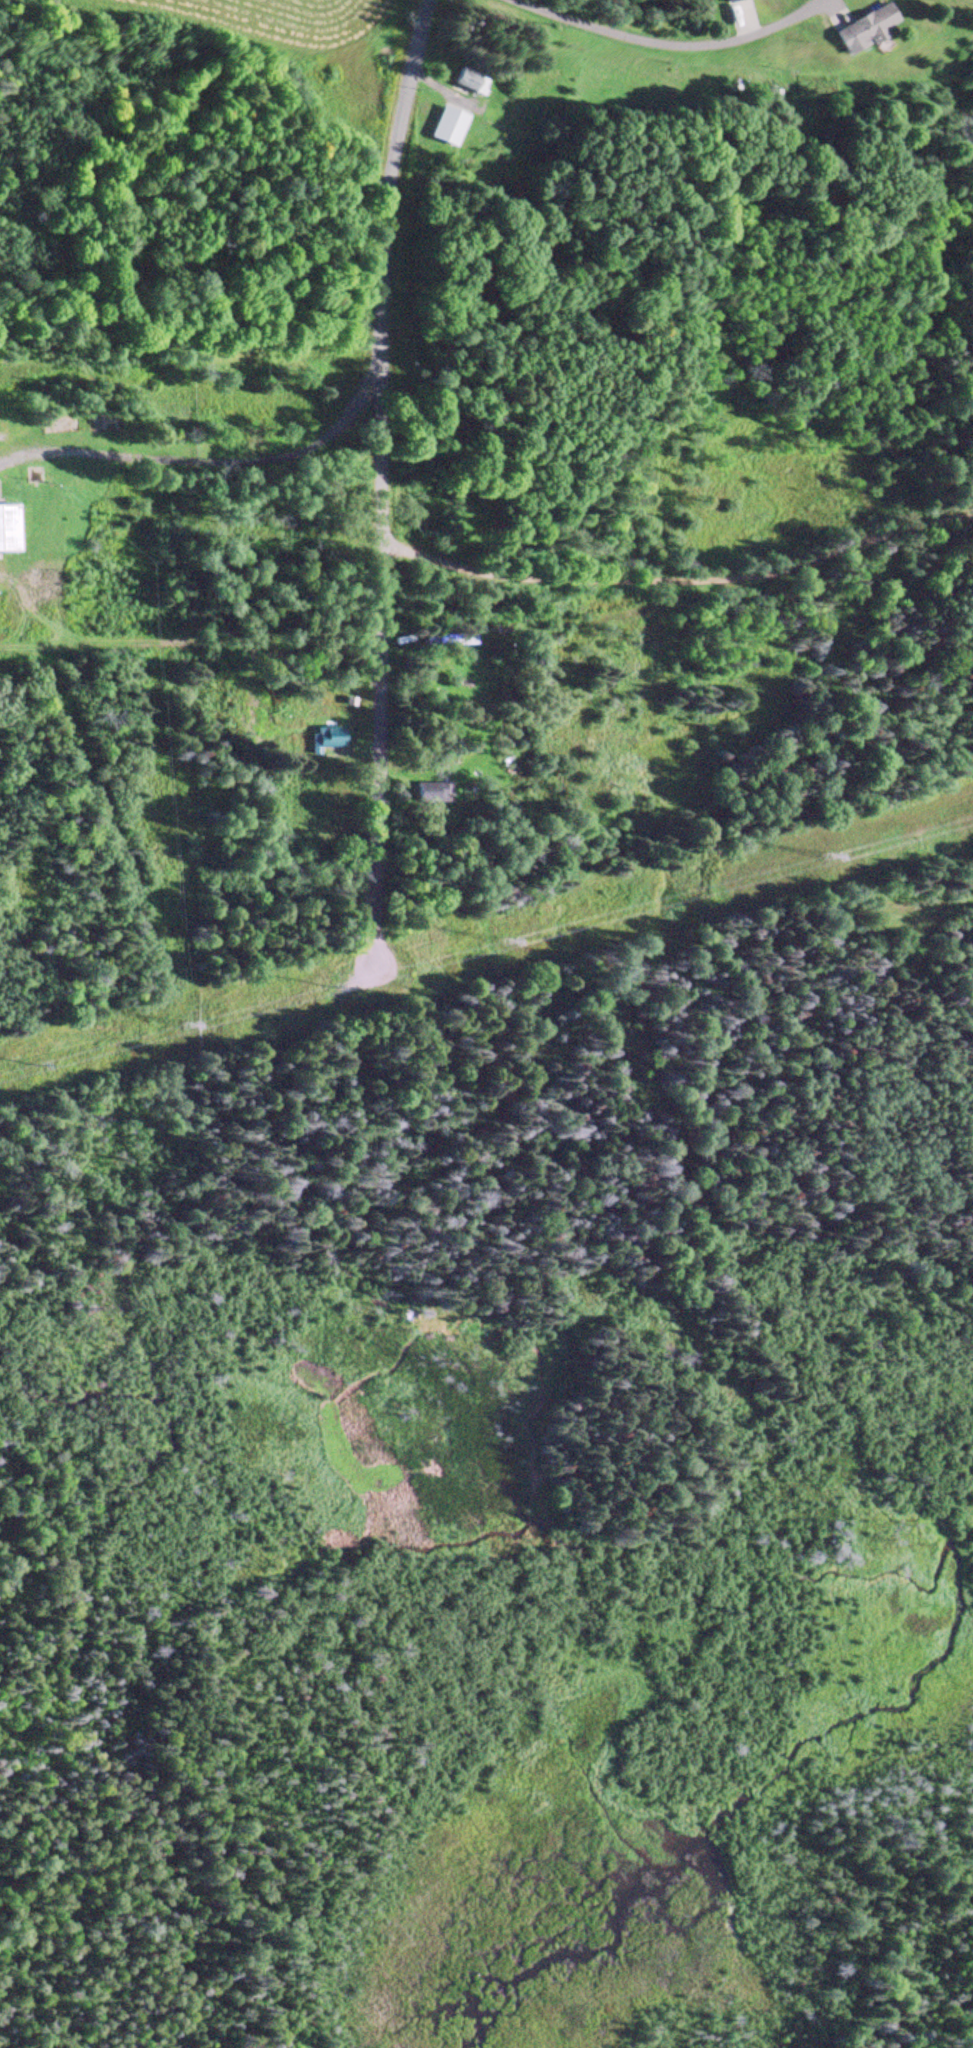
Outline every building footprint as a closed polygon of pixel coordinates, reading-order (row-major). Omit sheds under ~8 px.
[(886,38),(883,30),(896,24),(888,5),(831,32),(843,58),(886,38)] [(481,96),(485,77),(454,70),(450,89),(481,96)] [(425,138),(450,150),(466,118),(441,106),(425,138)] [(16,555),(16,507),(0,506),(0,555),(16,555)] [(344,724),(316,724),(316,748),(344,748),(344,724)] [(416,784),(416,803),(452,803),(452,784),(416,784)]
